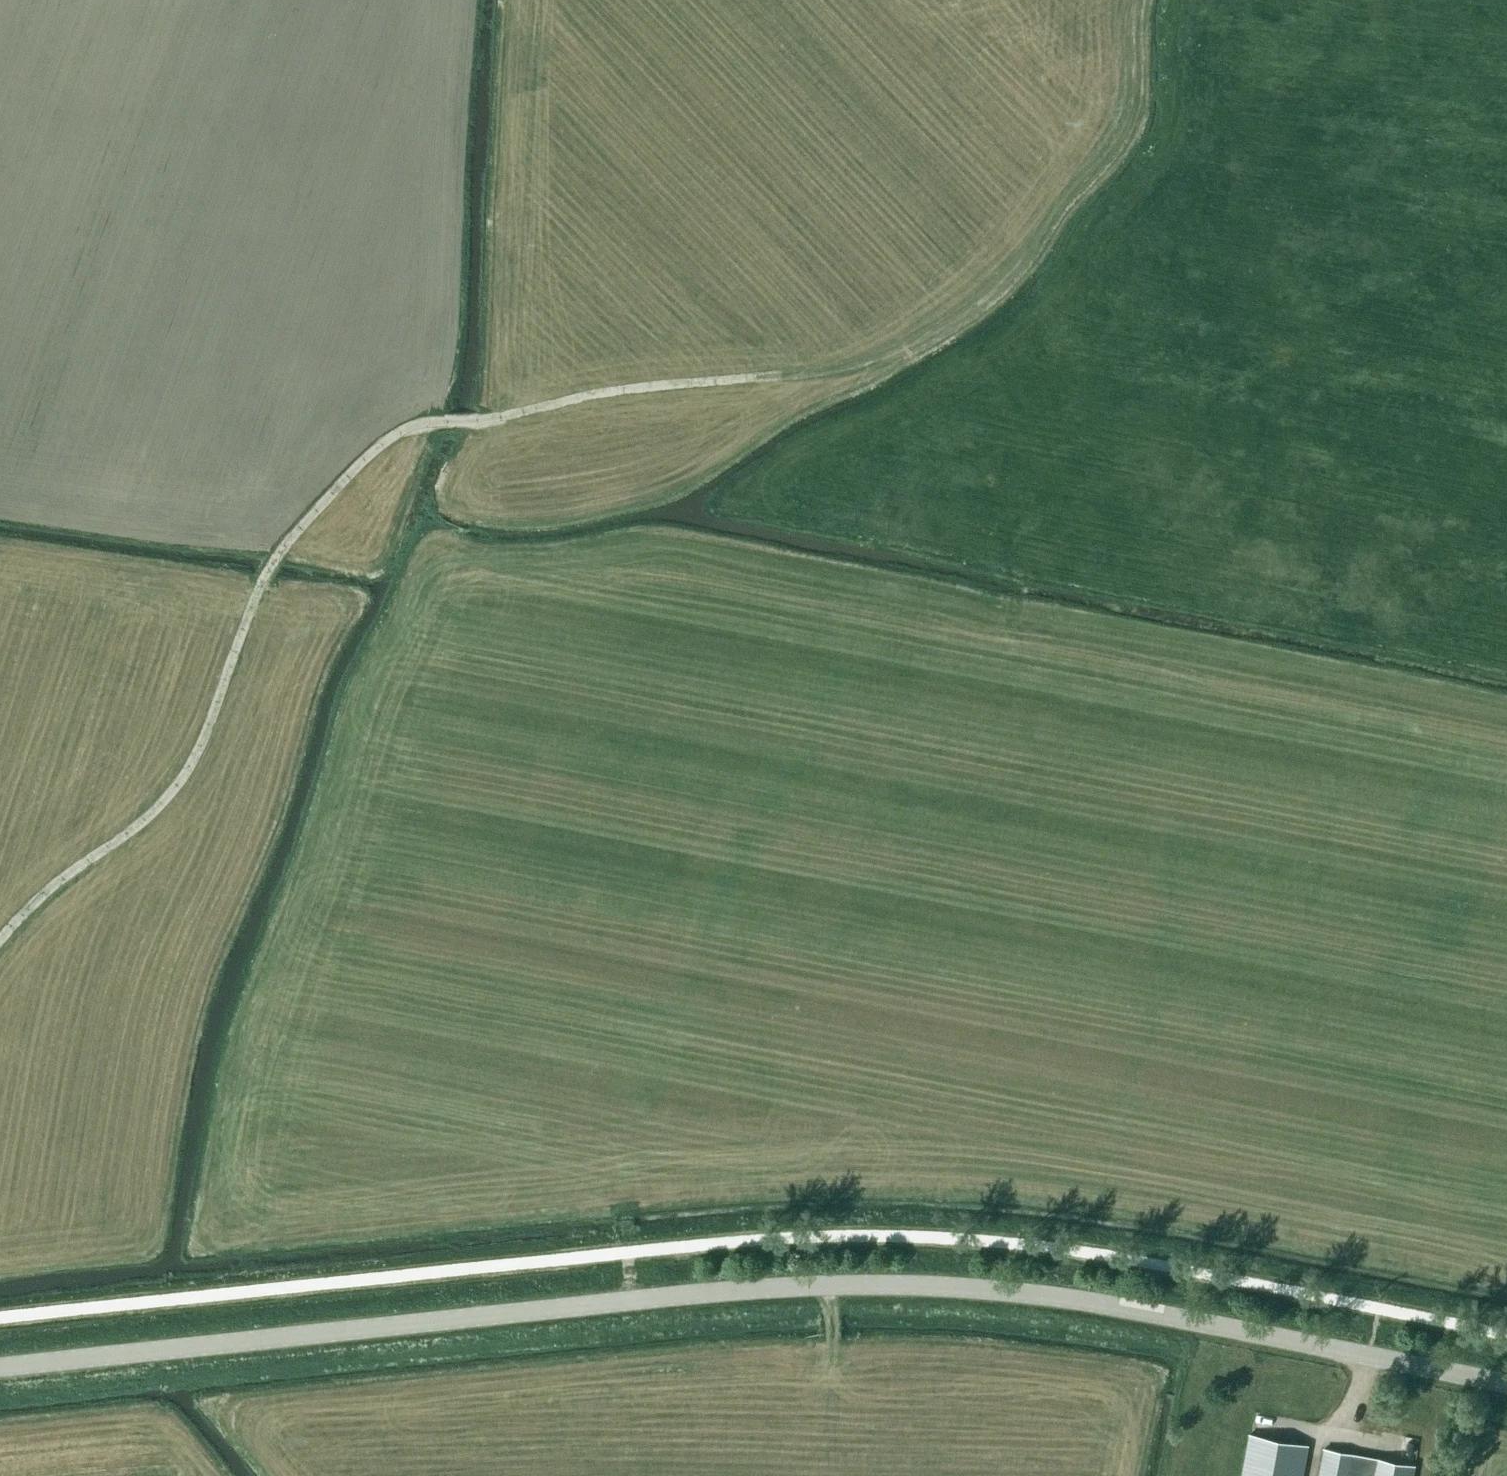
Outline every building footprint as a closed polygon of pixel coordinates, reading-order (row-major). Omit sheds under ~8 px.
[(1250,1434),(1242,1475),(1302,1475),(1307,1444),(1250,1434)] [(1320,1475),(1412,1475),(1414,1465),(1325,1448),(1320,1475)]
